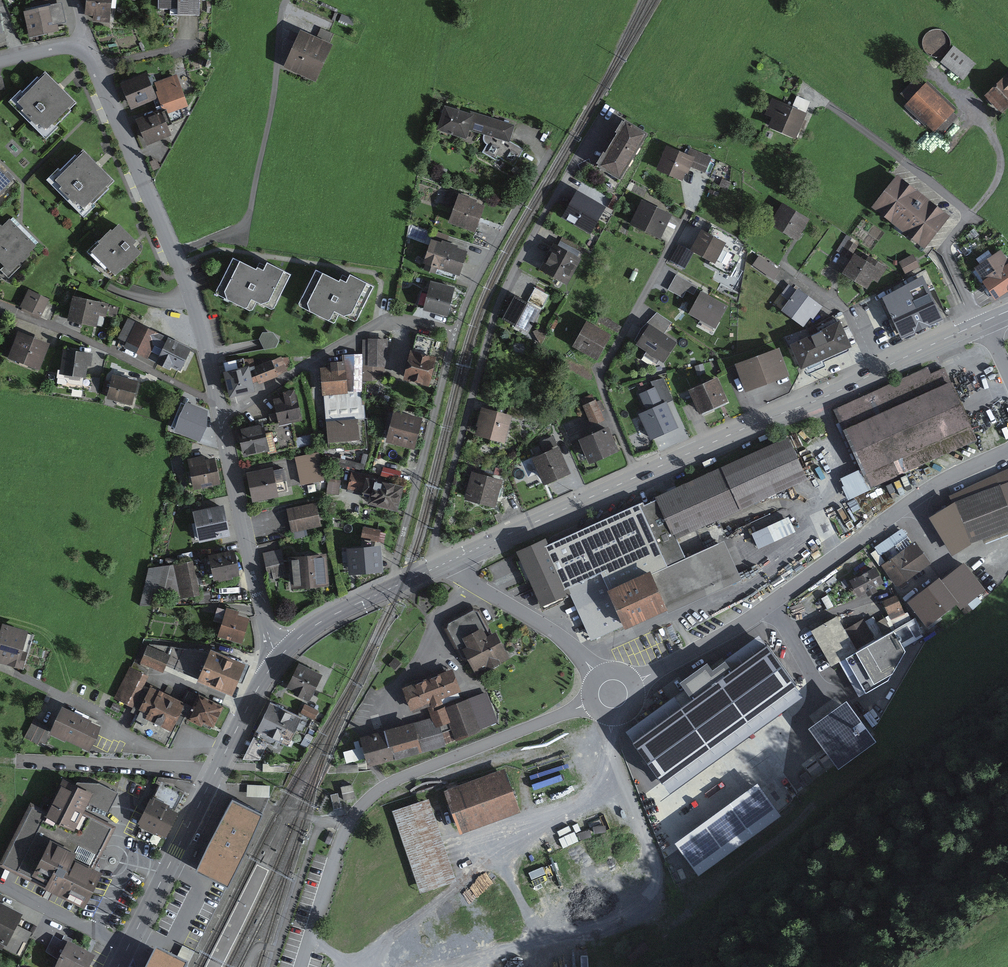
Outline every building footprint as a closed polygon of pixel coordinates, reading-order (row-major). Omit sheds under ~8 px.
[(84,15),(93,16),(93,21),(109,23),(112,0),(86,0),(84,15)] [(158,8),(170,9),(170,15),(200,16),(200,0),(158,0),(158,8)] [(60,6),(26,13),(31,35),(57,29),(55,22),(63,21),(60,6)] [(354,20),(342,14),(340,19),(352,25),(354,20)] [(317,37),(300,30),(283,68),(316,83),(333,45),(330,43),(334,34),(321,28),(317,37)] [(976,63),(954,45),(951,49),(941,62),(963,80),(976,63)] [(211,62),(205,60),(202,67),(209,69),(211,62)] [(985,96),(1002,114),(1007,108),(1007,73),(985,96)] [(76,104),(46,74),(15,104),(47,135),(76,104)] [(154,74),(148,77),(147,74),(122,84),(124,87),(134,109),(154,100),(159,114),(166,110),(168,114),(189,107),(177,74),(157,81),(154,74)] [(957,109),(928,81),(923,86),(916,79),(901,94),(908,101),(905,104),(934,132),(936,130),(942,135),(958,117),(953,113),(957,109)] [(768,128),(796,140),(807,114),(772,99),(765,115),(772,118),(768,128)] [(514,167),(524,150),(510,141),(515,125),(471,111),(470,114),(444,107),(437,131),(467,140),(470,130),(484,135),(483,137),(483,140),(484,143),(487,145),(482,152),(496,160),(498,157),(514,167)] [(146,115),(135,120),(147,146),(172,136),(167,127),(172,125),(168,114),(166,110),(159,114),(148,118),(146,115)] [(620,181),(649,134),(625,120),(624,122),(622,121),(615,133),(617,134),(605,154),(603,153),(597,164),(598,165),(597,167),(620,181)] [(688,174),(692,167),(706,173),(712,158),(690,148),(687,155),(666,146),(656,171),(683,182),(686,174),(688,174)] [(113,181),(84,152),(55,181),(84,210),(113,181)] [(0,167),(0,196),(15,181),(0,167)] [(950,217),(897,175),(871,208),(925,250),(950,217)] [(578,191),(561,218),(590,234),(606,207),(578,191)] [(448,223),(475,233),(485,207),(479,204),(477,201),(459,194),(448,223)] [(673,215),(642,200),(629,225),(661,240),(673,215)] [(809,219),(782,203),(770,226),(798,240),(809,219)] [(11,217),(0,227),(0,262),(11,273),(39,244),(11,217)] [(136,242),(119,224),(91,252),(115,276),(123,269),(125,270),(142,254),(134,245),(136,242)] [(711,235),(702,230),(691,249),(690,251),(694,253),(710,261),(708,265),(726,275),(731,264),(731,252),(737,240),(715,228),(711,235)] [(431,239),(423,264),(425,265),(423,270),(436,274),(437,269),(459,277),(468,252),(457,248),(458,246),(442,241),(442,243),(431,239)] [(849,240),(840,254),(850,259),(858,246),(849,240)] [(539,270),(567,285),(582,260),(554,244),(539,270)] [(691,249),(680,244),(670,261),(685,269),(694,253),(690,251),(691,249)] [(1001,250),(975,269),(976,270),(973,272),(981,284),(983,282),(993,296),(1007,285),(1002,276),(1007,272),(1007,260),(1001,250)] [(866,261),(854,254),(842,274),(867,290),(873,280),(878,283),(888,267),(869,256),(866,261)] [(773,280),(780,270),(759,255),(752,265),(773,280)] [(913,255),(899,262),(906,275),(920,267),(913,255)] [(256,270),(233,257),(216,292),(217,295),(245,309),(248,308),(252,300),(271,310),(274,309),(292,274),(267,263),(264,270),(257,267),(256,270)] [(339,282),(316,270),(299,304),(300,308),(327,321),(331,320),(334,312),(353,322),(357,321),(375,287),(350,275),(346,282),(340,280),(339,282)] [(927,270),(916,274),(921,285),(931,280),(927,270)] [(698,287),(676,274),(668,290),(683,298),(686,291),(694,295),(698,287)] [(455,288),(431,282),(424,311),(447,316),(455,288)] [(823,307),(798,288),(797,290),(789,285),(782,295),(789,301),(781,312),(803,328),(811,318),(813,320),(823,307)] [(501,320),(528,334),(549,295),(535,288),(528,303),(515,296),(501,320)] [(50,299),(28,289),(20,307),(41,317),(50,299)] [(728,307),(702,291),(688,315),(716,329),(728,307)] [(109,304),(72,296),(67,321),(97,328),(99,316),(106,318),(109,304)] [(933,302),(896,320),(902,334),(909,337),(938,324),(940,317),(933,302)] [(119,307),(110,305),(108,316),(117,319),(119,307)] [(638,343),(636,345),(664,363),(677,343),(665,334),(672,323),(657,313),(641,329),(634,341),(638,343)] [(622,326),(600,314),(596,321),(618,333),(622,326)] [(191,350),(128,318),(118,339),(126,343),(124,348),(169,371),(171,367),(181,372),(191,350)] [(611,336),(587,321),(572,347),(597,361),(611,336)] [(848,349),(852,347),(840,321),(822,331),(790,345),(802,370),(805,369),(848,349)] [(50,344),(18,332),(8,359),(40,371),(50,344)] [(262,333),(259,339),(264,350),(276,347),(280,341),(273,332),(262,333)] [(416,334),(403,381),(429,387),(436,358),(431,356),(435,339),(416,334)] [(389,339),(363,339),(363,354),(362,381),(385,381),(385,367),(387,367),(388,358),(389,339)] [(779,348),(735,365),(746,392),(790,377),(779,348)] [(93,354),(63,349),(60,374),(86,378),(88,366),(92,367),(93,354)] [(848,349),(805,369),(808,375),(826,367),(824,362),(849,351),(848,349)] [(323,396),(362,392),(362,381),(363,354),(342,355),(343,362),(330,363),(330,368),(320,368),(322,396),(323,396)] [(223,373),(230,398),(255,392),(253,383),(258,382),(259,384),(279,377),(278,376),(288,371),(282,357),(249,368),(249,367),(245,368),(244,359),(224,364),(225,372),(223,373)] [(703,364),(695,366),(697,376),(705,373),(703,364)] [(870,490),(975,440),(945,368),(931,374),(928,367),(833,409),(860,469),(870,490)] [(138,381),(113,375),(106,399),(132,406),(138,381)] [(729,403),(718,378),(688,390),(700,415),(729,403)] [(292,423),(303,421),(294,390),(283,393),(284,397),(273,400),(276,413),(279,426),(292,423)] [(362,392),(323,396),(329,449),(343,448),(345,451),(367,448),(364,405),(362,405),(362,392)] [(590,425),(604,419),(596,400),(582,406),(590,425)] [(208,412),(186,403),(185,404),(182,402),(171,427),(175,429),(174,432),(200,443),(206,428),(208,412)] [(478,427),(476,436),(505,444),(513,417),(481,408),(476,427),(478,427)] [(394,411),(386,443),(415,450),(423,418),(394,411)] [(260,425),(237,430),(243,458),(268,452),(268,454),(297,447),(292,423),(279,426),(276,413),(269,415),(271,424),(261,427),(260,425)] [(582,441),(590,461),(615,450),(607,431),(582,441)] [(658,499),(679,541),(808,479),(788,437),(658,499)] [(531,459),(544,486),(571,474),(559,447),(531,459)] [(295,457),(302,486),(325,481),(319,452),(295,457)] [(365,465),(325,455),(323,463),(363,473),(365,465)] [(388,459),(374,455),(370,473),(399,480),(401,472),(386,468),(388,459)] [(205,457),(188,460),(194,490),(221,485),(215,458),(205,460),(205,457)] [(273,468),(247,473),(252,503),(279,497),(278,494),(288,491),(284,469),(274,471),(273,468)] [(870,490),(860,469),(838,479),(848,500),(870,490)] [(368,505),(397,512),(404,488),(366,478),(367,475),(351,471),(347,489),(362,493),(362,494),(370,496),(368,505)] [(465,500),(495,509),(503,480),(472,472),(465,500)] [(955,502),(929,518),(952,557),(971,544),(1007,531),(1007,482),(955,502)] [(542,607),(570,594),(568,588),(599,574),(608,593),(686,558),(679,541),(658,499),(644,506),(643,503),(548,546),(545,540),(517,553),(542,607)] [(317,503),(286,509),(292,533),(322,527),(317,503)] [(224,506),(193,512),(199,544),(230,537),(224,506)] [(789,517),(751,534),(758,549),(795,532),(789,517)] [(378,542),(381,530),(363,527),(361,539),(378,542)] [(723,540),(686,558),(608,593),(599,574),(568,588),(570,594),(591,640),(622,627),(624,630),(667,611),(669,614),(742,581),(723,540)] [(914,576),(931,564),(916,542),(899,554),(914,576)] [(378,548),(350,550),(352,573),(380,571),(378,548)] [(281,549),(262,554),(269,580),(287,576),(281,549)] [(234,550),(209,556),(214,582),(218,581),(219,583),(233,580),(232,578),(239,576),(234,550)] [(897,588),(914,576),(899,554),(882,565),(897,588)] [(326,555),(288,558),(292,590),(329,587),(326,555)] [(193,562),(148,568),(139,606),(158,605),(160,596),(176,598),(177,600),(200,596),(193,562)] [(938,581),(920,595),(919,593),(908,602),(929,630),(943,619),(941,618),(956,605),(961,610),(986,590),(964,563),(940,583),(938,581)] [(884,584),(876,568),(850,581),(858,598),(866,593),(868,597),(877,591),(875,589),(884,584)] [(896,596),(883,602),(894,630),(917,618),(909,609),(904,612),(896,596)] [(469,662),(476,677),(510,659),(496,632),(493,634),(480,609),(473,607),(446,622),(444,628),(461,661),(469,662)] [(239,612),(226,608),(226,610),(217,608),(213,622),(221,625),(217,637),(242,644),(250,619),(238,616),(239,612)] [(856,650),(875,639),(876,641),(885,636),(874,617),(865,621),(863,619),(844,630),(856,650)] [(2,625),(0,631),(0,664),(23,670),(34,636),(28,634),(29,632),(2,625)] [(630,731),(663,777),(795,684),(759,633),(711,667),(707,661),(682,679),(690,688),(630,731)] [(250,666),(211,650),(210,652),(142,645),(135,661),(163,673),(166,666),(198,680),(197,682),(232,697),(239,683),(242,684),(250,666)] [(131,668),(130,667),(114,698),(133,708),(144,686),(149,677),(146,675),(148,670),(134,663),(131,668)] [(322,676),(299,664),(287,688),(294,692),(293,695),(309,703),(322,676)] [(453,669),(403,689),(412,713),(427,708),(429,714),(445,707),(444,704),(460,698),(459,693),(462,692),(453,669)] [(181,714),(186,704),(183,702),(150,687),(149,688),(144,686),(133,708),(131,712),(138,716),(132,728),(170,748),(180,726),(176,723),(181,714)] [(224,707),(201,696),(200,697),(188,692),(183,702),(186,704),(181,714),(187,718),(187,720),(202,727),(203,726),(211,729),(211,727),(213,728),(224,707)] [(431,719),(361,737),(368,762),(421,748),(422,753),(446,746),(446,744),(481,732),(480,730),(498,723),(486,692),(446,708),(445,707),(429,714),(431,719)] [(838,768),(876,740),(846,699),(808,727),(838,768)] [(271,704),(255,736),(268,743),(276,747),(279,742),(289,746),(296,730),(305,735),(312,720),(299,713),(297,717),(271,704)] [(319,711),(305,704),(301,713),(314,720),(319,711)] [(102,726),(62,708),(53,729),(50,735),(89,753),(102,726)] [(50,735),(53,729),(34,720),(24,738),(37,745),(39,741),(46,744),(50,735)] [(268,743),(255,736),(244,759),(259,760),(268,743)] [(505,770),(444,792),(461,836),(520,813),(505,770)] [(95,871),(99,864),(102,856),(117,827),(86,811),(89,804),(109,814),(119,794),(99,784),(77,783),(65,777),(48,811),(30,803),(0,862),(0,864),(29,879),(50,837),(76,851),(73,859),(95,871)] [(185,792),(162,781),(152,800),(150,799),(138,824),(140,825),(139,828),(155,836),(156,834),(166,838),(179,813),(174,812),(185,792)] [(675,842),(698,874),(781,814),(757,782),(675,842)] [(196,869),(227,885),(264,810),(232,795),(196,869)] [(429,800),(393,812),(420,894),(457,882),(429,800)] [(101,874),(95,871),(73,859),(76,851),(50,837),(29,879),(84,907),(99,878),(101,874)] [(0,900),(0,941),(7,945),(24,912),(0,900)] [(69,943),(56,966),(91,966),(96,957),(69,943)] [(156,945),(145,966),(186,966),(189,962),(156,945)]
